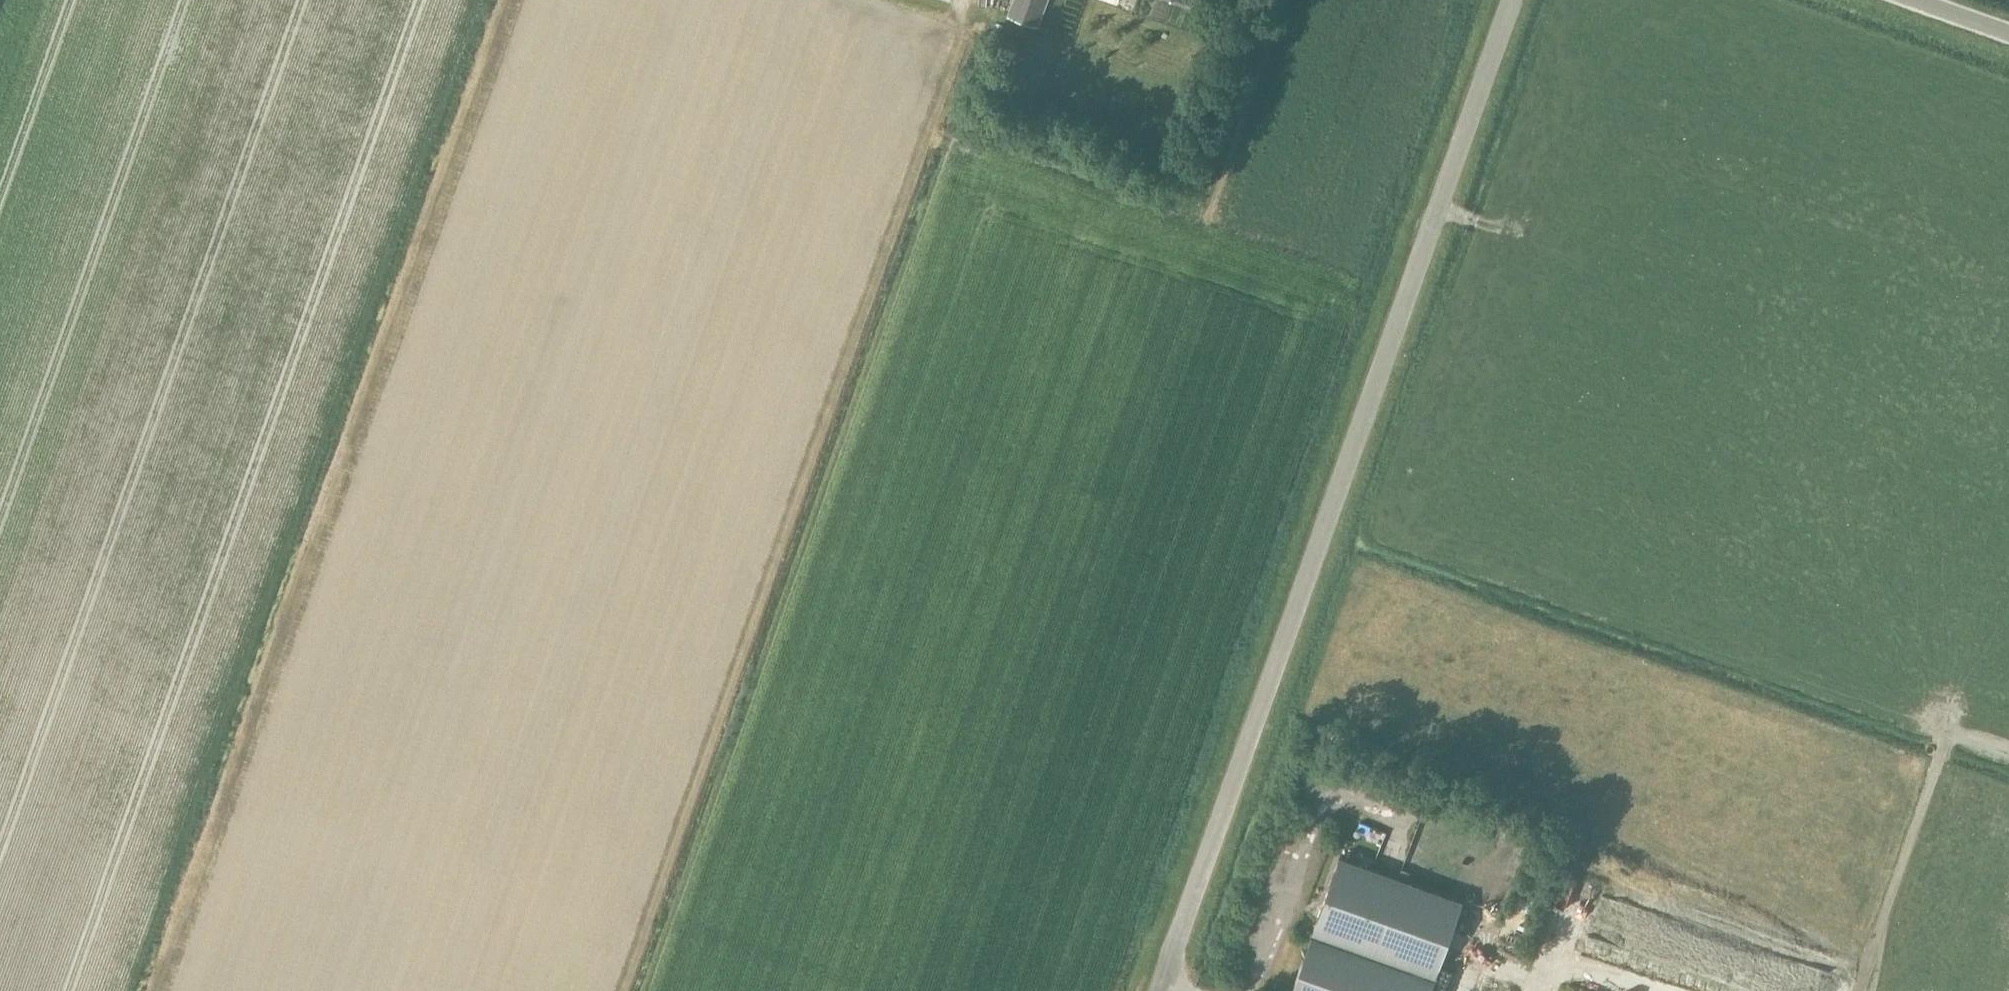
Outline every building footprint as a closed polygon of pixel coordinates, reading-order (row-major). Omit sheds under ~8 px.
[(1039,26),(1048,0),(1013,0),(1008,14),(1039,26)] [(1464,900),(1341,856),(1293,990),(1431,990),(1464,900)] [(1637,990),(1732,990),(1646,964),(1637,990)]
